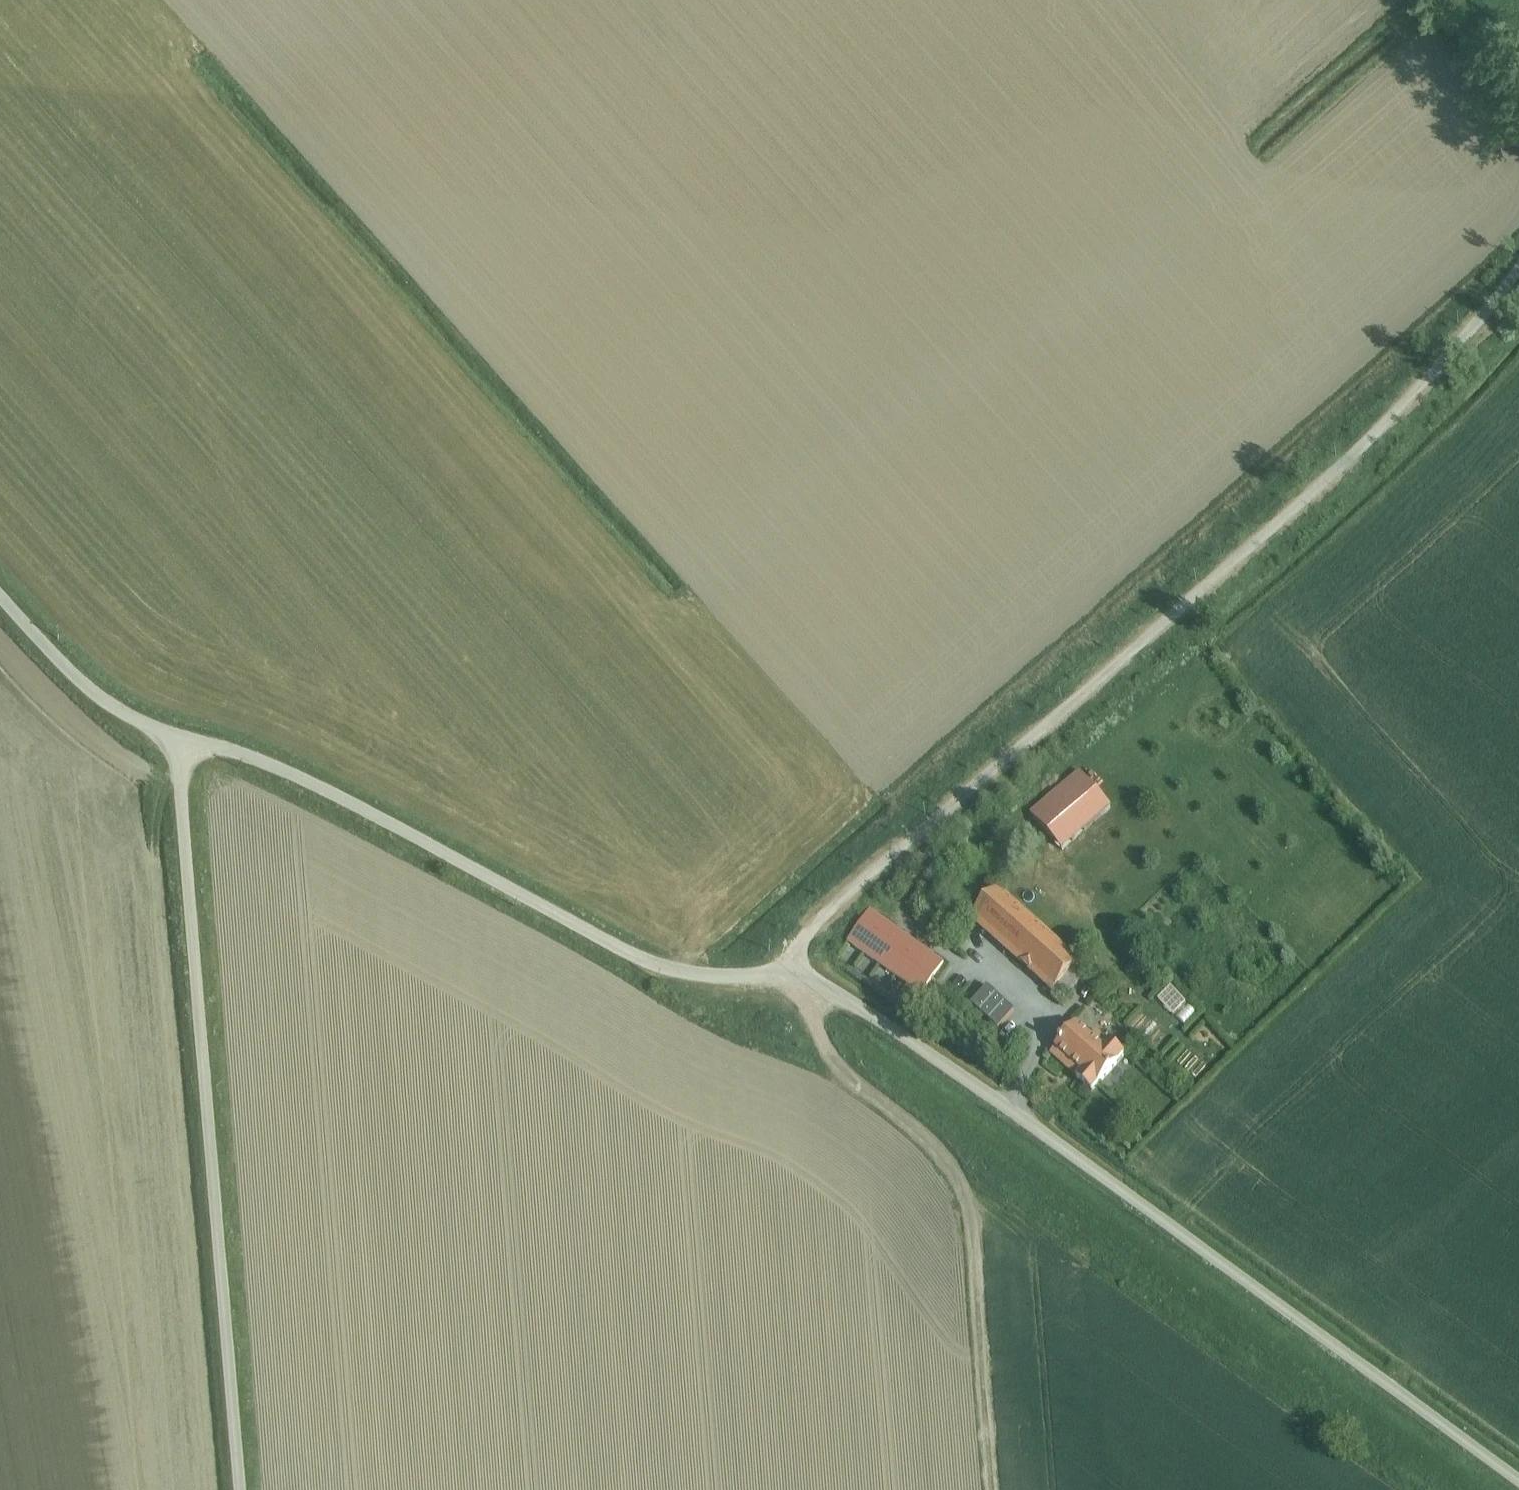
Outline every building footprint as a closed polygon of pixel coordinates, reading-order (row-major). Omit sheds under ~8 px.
[(1112,810),(1079,773),(1031,815),(1063,852),(1112,810)] [(1000,890),(971,922),(1052,995),(1060,987),(1069,995),(1087,974),(1078,966),(1081,962),(1000,890)] [(871,912),(848,944),(922,996),(944,964),(871,912)] [(1078,1026),(1057,1050),(1083,1073),(1078,1079),(1093,1093),(1126,1056),(1098,1032),(1093,1039),(1078,1026)] [(1083,1073),(1057,1050),(1051,1056),(1078,1079),(1083,1073)]
